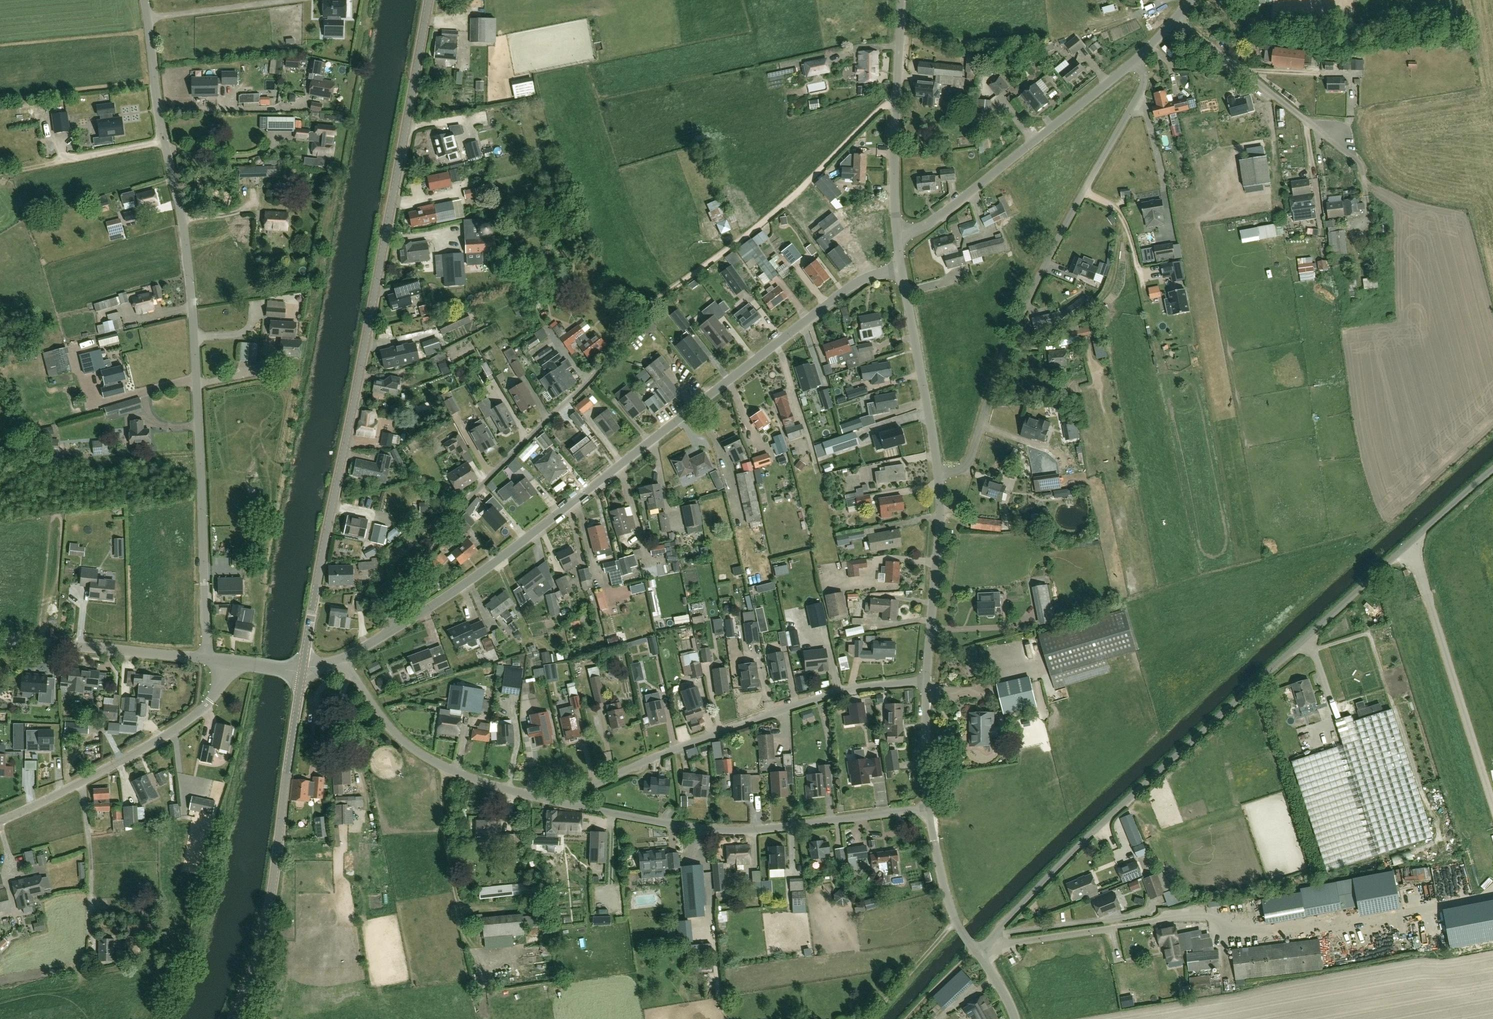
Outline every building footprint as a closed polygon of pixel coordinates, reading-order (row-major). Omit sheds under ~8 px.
[(345,18),(346,1),(324,0),(323,17),(345,18)] [(470,43),(495,43),(496,19),(481,19),(481,0),(473,0),(473,3),(470,3),(470,43)] [(436,37),(434,59),(455,60),(457,43),(457,39),(458,32),(442,31),(442,38),(436,37)] [(1045,49),(1053,45),(1049,36),(1041,40),(1045,49)] [(1076,36),(1065,45),(1073,56),(1085,47),(1076,36)] [(1302,67),(1302,66),(1320,67),(1321,55),(1304,53),(1276,50),(1274,64),(1302,67)] [(877,83),(877,52),(859,52),(859,66),(856,66),(856,74),(859,74),(859,83),(877,83)] [(1245,55),(1241,61),(1247,65),(1251,58),(1245,55)] [(299,58),(298,58),(287,58),(287,66),(298,67),(299,58)] [(826,59),(804,63),(804,64),(801,65),(803,76),(807,76),(807,77),(829,73),(826,59)] [(1364,70),(1364,60),(1352,60),(1352,70),(1364,70)] [(1060,73),(1068,83),(1084,70),(1076,61),(1060,73)] [(1349,71),(1349,61),(1339,62),(1339,71),(1349,71)] [(322,81),(323,76),(325,64),(317,62),(315,74),(314,79),(312,79),(309,95),(330,98),(333,83),(322,81)] [(963,67),(920,62),(919,74),(941,76),(940,84),(952,85),(952,87),(964,89),(965,79),(962,78),(963,67)] [(1325,62),(1325,70),(1334,71),(1334,63),(1325,62)] [(252,66),(244,69),(246,75),(254,72),(252,66)] [(223,85),(237,85),(236,73),(222,73),(223,85)] [(1010,87),(1001,76),(990,85),(988,83),(982,88),(990,98),(995,94),(997,97),(1010,87)] [(1328,91),(1345,91),(1344,78),(1328,78),(1328,91)] [(193,96),(217,96),(217,79),(192,79),(193,96)] [(918,81),(916,97),(924,97),(924,105),(933,106),(933,98),(940,99),(941,91),(936,91),(937,83),(918,81)] [(476,82),(475,91),(483,91),(483,82),(476,82)] [(526,84),(529,96),(535,95),(532,83),(526,84)] [(1036,84),(1021,95),(1029,105),(1030,104),(1036,112),(1049,102),(1043,95),(1044,94),(1036,84)] [(514,86),(517,98),(523,97),(520,85),(514,86)] [(1249,85),(1238,88),(1240,96),(1251,93),(1249,85)] [(1153,107),(1155,117),(1188,109),(1186,99),(1168,103),(1166,91),(1154,94),(1156,106),(1153,107)] [(239,103),(260,102),(259,94),(239,95),(239,103)] [(1007,98),(1019,114),(1026,109),(1018,98),(1016,99),(1012,94),(1007,98)] [(987,106),(988,95),(980,95),(979,106),(987,106)] [(1232,117),(1248,112),(1254,111),(1252,105),(1250,96),(1235,100),(1235,97),(1232,96),(1229,97),(1228,99),(1232,117)] [(44,108),(53,103),(50,97),(41,102),(44,108)] [(322,105),(312,103),(311,110),(320,112),(322,105)] [(115,113),(113,104),(97,106),(98,115),(100,115),(101,121),(98,121),(100,138),(123,134),(121,118),(113,119),(112,114),(115,113)] [(19,118),(38,117),(37,110),(28,110),(27,107),(19,107),(19,118)] [(70,132),(68,112),(52,114),(55,133),(70,132)] [(1169,115),(1172,126),(1180,125),(1177,113),(1169,115)] [(1004,116),(1004,124),(1013,123),(1012,116),(1004,116)] [(295,132),(295,128),(295,120),(295,118),(281,118),(267,118),(267,132),(295,132)] [(333,141),(335,127),(318,126),(318,134),(310,133),(310,131),(295,129),(294,138),(314,140),(313,155),(318,156),(317,166),(329,167),(330,157),(332,157),(333,141)] [(956,129),(957,141),(965,141),(964,129),(956,129)] [(458,157),(452,133),(442,136),(433,138),(439,156),(447,154),(449,159),(458,157)] [(985,146),(996,145),(995,133),(984,134),(985,146)] [(481,156),(477,141),(465,144),(469,160),(481,156)] [(492,148),(483,150),(485,157),(494,155),(492,148)] [(1287,161),(1304,160),(1304,149),(1286,150),(1287,161)] [(864,184),(865,155),(854,155),(854,162),(846,162),(842,162),(841,178),(853,179),(853,183),(864,184)] [(1239,160),(1243,187),(1271,183),(1267,156),(1239,160)] [(293,167),(285,168),(285,167),(259,167),(239,168),(239,178),(259,177),(285,177),(294,177),(293,167)] [(956,179),(955,168),(940,170),(942,181),(956,179)] [(458,169),(449,171),(452,182),(460,180),(458,169)] [(448,173),(427,177),(430,191),(450,187),(448,173)] [(814,184),(835,209),(841,205),(835,198),(841,193),(826,174),(814,184)] [(919,192),(937,190),(935,176),(917,178),(919,192)] [(1308,180),(1292,182),(1294,196),(1290,196),(1292,213),(1293,212),(1294,222),(1317,219),(1315,209),(1316,209),(1313,193),(1310,193),(1308,180)] [(476,188),(465,190),(467,199),(477,197),(476,194),(484,193),(483,187),(476,189),(476,188)] [(134,195),(133,192),(121,195),(123,204),(134,202),(135,208),(139,207),(140,210),(158,205),(154,190),(134,195)] [(727,226),(722,213),(723,212),(715,193),(702,198),(714,230),(727,226)] [(94,202),(96,208),(108,204),(106,198),(94,202)] [(1228,209),(1242,207),(1241,199),(1227,201),(1228,209)] [(1346,217),(1360,215),(1360,210),(1364,209),(1364,204),(1359,204),(1358,199),(1344,201),(1344,202),(1342,202),(1329,204),(1331,218),(1346,216),(1346,217)] [(1142,204),(1143,210),(1142,210),(1143,211),(1144,217),(1146,217),(1147,224),(1156,222),(1156,226),(1164,224),(1163,214),(1164,214),(1162,200),(1142,204)] [(433,206),(434,208),(409,213),(412,227),(436,222),(436,223),(456,220),(452,202),(433,206)] [(739,206),(742,216),(750,213),(746,203),(739,206)] [(986,227),(1008,217),(1001,203),(988,209),(988,210),(983,212),(984,216),(990,213),(991,214),(981,219),(986,227)] [(724,218),(732,218),(731,204),(723,204),(724,218)] [(842,207),(809,232),(827,256),(826,256),(838,272),(851,262),(850,261),(851,259),(849,256),(847,257),(839,246),(835,250),(828,241),(844,229),(839,223),(849,215),(842,207)] [(135,211),(124,214),(126,221),(137,219),(135,211)] [(288,214),(265,212),(264,230),(287,231),(288,214)] [(1258,213),(1247,216),(1249,222),(1259,219),(1258,213)] [(108,232),(123,228),(120,218),(105,222),(108,232)] [(464,221),(466,253),(466,265),(482,264),(482,253),(495,252),(494,237),(492,237),(491,235),(492,234),(492,228),(488,224),(483,223),(483,220),(464,221)] [(963,238),(980,232),(975,220),(959,226),(963,238)] [(1347,254),(1344,225),(1340,226),(1339,220),(1325,221),(1326,228),(1327,228),(1330,255),(1347,254)] [(1282,223),(1275,224),(1277,235),(1284,234),(1282,223)] [(1259,233),(1260,239),(1277,236),(1277,235),(1275,224),(1258,227),(1259,233)] [(962,250),(958,251),(954,236),(934,241),(936,249),(934,249),(935,253),(937,252),(938,257),(945,255),(948,269),(966,264),(962,250)] [(1003,237),(968,246),(972,260),(1006,250),(1003,237)] [(768,262),(751,238),(735,250),(748,267),(749,267),(750,269),(757,264),(770,281),(778,275),(774,270),(775,270),(778,273),(787,267),(784,263),(779,267),(775,262),(773,260),(768,262)] [(513,243),(520,258),(528,254),(525,246),(526,246),(523,239),(513,243)] [(399,244),(402,264),(429,261),(427,241),(411,243),(411,242),(399,244)] [(781,252),(791,265),(801,257),(792,244),(786,248),(784,246),(779,250),(780,250),(778,252),(779,254),(781,252)] [(1172,244),(1154,247),(1157,262),(1182,259),(1179,244),(1172,245),(1172,244)] [(1152,248),(1142,250),(1144,263),(1154,261),(1152,248)] [(465,285),(463,254),(443,255),(445,287),(465,285)] [(1076,257),(1069,272),(1078,276),(1079,274),(1093,280),(1096,273),(1103,276),(1107,264),(1100,262),(1098,267),(1093,265),(1095,260),(1084,256),(1082,260),(1076,257)] [(1345,267),(1343,256),(1331,258),(1333,269),(1345,267)] [(521,260),(525,271),(531,269),(530,266),(532,266),(529,257),(521,260)] [(706,264),(711,271),(719,266),(714,259),(706,264)] [(803,270),(816,287),(829,278),(816,260),(811,264),(810,263),(805,266),(806,268),(803,270)] [(1328,269),(1327,260),(1318,261),(1319,270),(1328,269)] [(1171,276),(1172,282),(1185,279),(1181,261),(1161,265),(1163,278),(1171,276)] [(1315,280),(1312,261),(1298,263),(1301,282),(1315,280)] [(747,287),(731,265),(720,273),(735,295),(744,289),(748,294),(750,293),(747,288),(747,287)] [(1358,298),(1356,276),(1345,277),(1347,299),(1358,298)] [(1378,287),(1377,277),(1363,279),(1364,290),(1378,287)] [(699,285),(696,280),(688,285),(692,290),(699,285)] [(159,286),(153,287),(155,296),(151,297),(150,293),(132,298),(136,314),(155,309),(152,300),(156,300),(162,299),(159,286)] [(762,299),(770,310),(787,298),(779,287),(775,290),(772,286),(766,290),(769,294),(762,299)] [(1148,288),(1151,299),(1161,297),(1159,286),(1148,288)] [(417,300),(425,297),(422,288),(414,291),(417,300)] [(708,304),(715,298),(707,289),(701,296),(708,304)] [(1169,293),(1170,299),(1165,300),(1168,316),(1173,315),(1190,312),(1185,289),(1169,293)] [(412,305),(408,291),(388,296),(392,310),(412,305)] [(126,293),(118,295),(119,297),(94,305),(96,312),(129,302),(126,293)] [(1078,314),(1090,304),(1083,295),(1071,305),(1078,314)] [(266,317),(284,317),(285,301),(267,301),(267,308),(266,308),(266,317)] [(744,330),(761,317),(752,307),(749,302),(733,315),(736,319),(744,330)] [(419,308),(421,316),(428,314),(426,306),(419,308)] [(691,326),(678,309),(670,315),(683,332),(691,326)] [(442,335),(471,322),(466,311),(437,325),(442,335)] [(119,312),(107,315),(108,321),(102,323),(103,324),(97,326),(99,333),(123,328),(120,318),(119,312)] [(882,327),(879,314),(859,318),(862,330),(859,331),(861,341),(880,338),(882,334),(881,328),(882,327)] [(714,316),(700,327),(718,351),(730,341),(719,327),(721,326),(714,316)] [(394,319),(383,321),(384,332),(395,330),(394,319)] [(280,356),(300,358),(301,340),(295,340),(293,340),(294,338),(295,338),(296,323),(271,321),(270,336),(282,337),(280,356)] [(559,322),(552,328),(559,337),(566,331),(559,322)] [(605,345),(596,334),(589,340),(584,334),(585,333),(578,325),(559,339),(571,355),(575,352),(572,348),(577,344),(588,358),(605,345)] [(641,327),(630,332),(634,341),(645,335),(641,327)] [(1079,338),(1077,329),(1056,333),(1059,342),(1079,338)] [(99,347),(119,342),(117,334),(98,339),(99,347)] [(693,339),(689,335),(676,346),(694,369),(706,360),(692,341),(693,339)] [(441,351),(437,336),(421,342),(427,356),(441,351)] [(529,349),(539,343),(535,337),(526,344),(529,349)] [(849,347),(846,338),(823,346),(827,359),(836,356),(839,364),(846,362),(848,369),(859,366),(855,345),(849,347)] [(1094,342),(1098,359),(1106,357),(1103,341),(1094,342)] [(859,353),(873,350),(871,342),(857,345),(859,353)] [(257,344),(240,343),(239,361),(255,362),(257,344)] [(385,369),(421,361),(417,343),(381,351),(385,369)] [(52,351),(58,375),(71,371),(65,347),(52,351)] [(622,359),(629,350),(625,347),(618,356),(622,359)] [(503,352),(518,379),(525,374),(511,348),(503,352)] [(1067,366),(1066,350),(1049,352),(1050,367),(1067,366)] [(82,357),(85,374),(105,369),(102,358),(101,352),(82,357)] [(654,414),(680,394),(665,375),(664,376),(662,373),(670,367),(661,356),(660,356),(657,353),(649,358),(653,362),(645,369),(652,378),(651,378),(644,369),(635,376),(640,381),(642,380),(644,384),(646,383),(655,395),(645,403),(654,414)] [(452,372),(445,356),(438,358),(440,364),(438,365),(442,376),(452,372)] [(541,361),(538,362),(543,370),(546,368),(549,374),(539,381),(552,399),(575,383),(566,370),(571,367),(566,359),(561,363),(562,365),(557,368),(548,356),(541,361)] [(891,376),(889,363),(861,368),(863,381),(871,379),(872,385),(884,383),(883,377),(891,376)] [(795,368),(803,391),(816,387),(814,381),(819,380),(816,371),(812,373),(809,364),(795,368)] [(833,368),(837,377),(848,373),(844,364),(833,368)] [(103,398),(125,392),(123,384),(118,385),(117,382),(126,379),(123,366),(101,372),(104,385),(106,384),(107,388),(101,389),(103,398)] [(590,375),(588,368),(581,370),(583,376),(590,375)] [(488,379),(487,377),(484,373),(479,376),(483,383),(488,379)] [(1056,374),(1047,375),(1048,382),(1056,381),(1056,374)] [(383,381),(376,380),(373,392),(388,395),(388,394),(395,395),(396,391),(399,392),(402,383),(399,382),(400,378),(390,376),(383,381)] [(413,390),(429,388),(428,378),(412,380),(413,390)] [(523,383),(509,390),(522,412),(535,404),(523,383)] [(647,392),(642,385),(638,389),(643,395),(647,392)] [(848,400),(868,393),(865,386),(853,389),(852,386),(844,389),(848,400)] [(832,401),(828,387),(822,389),(823,391),(819,392),(824,408),(829,407),(827,402),(832,401)] [(591,390),(587,393),(592,400),(597,397),(591,390)] [(459,411),(451,397),(451,398),(447,391),(441,395),(444,401),(444,402),(452,415),(459,411)] [(777,403),(784,424),(793,421),(787,400),(785,391),(773,395),(776,404),(777,403)] [(472,395),(476,403),(481,400),(476,392),(472,395)] [(645,408),(632,392),(619,402),(632,419),(645,408)] [(897,407),(894,393),(874,397),(875,402),(867,404),(869,416),(889,413),(889,408),(897,407)] [(91,405),(102,403),(100,395),(90,397),(91,405)] [(119,415),(143,408),(139,397),(116,404),(119,415)] [(582,415),(593,405),(586,397),(575,406),(582,415)] [(491,415),(501,432),(502,432),(504,434),(506,435),(509,433),(510,431),(508,428),(515,424),(505,407),(503,403),(493,409),(487,399),(478,404),(486,418),(491,415)] [(594,420),(608,437),(619,429),(610,416),(612,415),(608,409),(594,420)] [(585,423),(575,411),(569,417),(578,429),(585,423)] [(759,431),(770,423),(761,411),(750,418),(759,431)] [(362,419),(360,419),(356,435),(374,438),(377,421),(376,421),(373,421),(374,413),(363,412),(362,419)] [(1048,430),(1050,423),(1041,419),(1040,421),(1027,417),(1022,433),(1045,441),(1048,431),(1048,430)] [(859,418),(838,425),(841,434),(862,427),(859,418)] [(143,421),(131,422),(131,430),(130,430),(130,444),(149,444),(149,430),(143,430),(143,428),(143,421)] [(442,424),(407,444),(416,459),(423,455),(419,448),(446,431),(442,424)] [(483,448),(485,451),(493,446),(491,443),(493,442),(489,436),(491,435),(489,431),(487,432),(483,424),(468,432),(479,450),(483,448)] [(801,424),(785,430),(789,439),(804,434),(801,424)] [(1079,437),(1076,424),(1064,426),(1066,440),(1079,437)] [(53,434),(52,427),(42,429),(44,436),(53,434)] [(905,445),(900,428),(879,434),(883,451),(905,445)] [(858,444),(854,431),(822,442),(826,455),(858,444)] [(382,432),(380,445),(391,447),(392,443),(400,445),(401,435),(382,432)] [(553,444),(544,433),(536,438),(545,450),(553,444)] [(460,455),(461,454),(467,450),(468,450),(459,434),(443,444),(448,452),(455,448),(460,455)] [(569,450),(577,461),(595,448),(584,434),(579,438),(581,440),(569,450)] [(788,452),(782,434),(772,437),(774,442),(770,444),(772,450),(774,450),(776,456),(788,452)] [(736,436),(722,443),(726,452),(729,451),(735,464),(743,460),(741,455),(744,453),(736,436)] [(103,454),(102,440),(92,441),(93,455),(103,454)] [(539,445),(534,441),(519,456),(520,456),(519,457),(523,460),(524,460),(539,445)] [(400,452),(392,450),(388,453),(393,455),(392,458),(397,459),(400,452)] [(755,469),(771,464),(767,453),(751,458),(755,469)] [(375,464),(357,460),(353,476),(374,480),(386,483),(391,457),(378,454),(375,464)] [(685,454),(672,461),(680,477),(693,471),(696,476),(712,469),(704,454),(689,461),(685,454)] [(567,470),(555,455),(549,460),(546,456),(535,464),(546,478),(551,474),(555,479),(567,470)] [(515,459),(508,466),(514,474),(522,467),(515,459)] [(795,466),(801,471),(805,464),(799,460),(795,466)] [(466,463),(446,475),(456,491),(476,479),(467,464),(466,463)] [(760,521),(750,471),(752,471),(751,463),(742,465),(744,473),(736,474),(746,523),(760,521)] [(829,464),(822,466),(825,473),(832,471),(829,464)] [(876,484),(905,480),(903,464),(884,467),(882,468),(882,471),(875,472),(876,484)] [(1016,479),(1019,469),(1011,467),(1008,477),(1016,479)] [(763,483),(760,469),(754,470),(757,484),(763,483)] [(713,480),(719,477),(715,471),(710,474),(713,480)] [(1059,473),(1033,477),(1036,492),(1061,488),(1059,473)] [(519,506),(536,493),(525,478),(515,486),(511,482),(498,492),(505,501),(512,496),(519,506)] [(689,490),(698,485),(695,478),(685,483),(689,490)] [(986,481),(982,494),(997,499),(997,500),(1001,502),(1006,487),(1002,486),(986,481)] [(844,495),(845,499),(863,495),(863,493),(869,492),(867,484),(861,485),(862,488),(856,489),(857,492),(844,495)] [(647,500),(649,510),(663,507),(659,485),(645,487),(645,488),(639,490),(641,501),(647,500)] [(863,495),(845,499),(847,508),(857,505),(857,506),(871,503),(869,494),(863,495)] [(901,496),(879,499),(881,513),(882,519),(892,517),(891,512),(903,510),(901,496)] [(506,523),(496,512),(501,507),(492,497),(483,505),(484,507),(489,512),(482,518),(495,533),(506,523)] [(473,501),(478,507),(482,504),(477,498),(473,501)] [(420,503),(420,512),(428,512),(428,502),(420,503)] [(702,525),(698,504),(682,507),(686,528),(687,528),(688,534),(702,531),(701,525),(702,525)] [(610,512),(618,537),(631,533),(630,529),(635,527),(632,517),(627,518),(624,508),(610,512)] [(665,519),(664,513),(659,514),(662,532),(670,531),(668,518),(665,519)] [(344,534),(364,538),(367,520),(348,517),(344,534)] [(1002,521),(972,517),(971,528),(1001,531),(1002,521)] [(460,538),(471,528),(463,519),(452,529),(454,531),(447,537),(449,538),(441,546),(445,550),(453,542),(451,540),(457,534),(460,538)] [(383,545),(387,527),(375,524),(371,542),(383,545)] [(589,529),(594,552),(608,548),(602,526),(589,529)] [(395,529),(389,533),(387,539),(391,543),(400,535),(395,529)] [(893,531),(874,535),(868,536),(869,540),(871,552),(901,546),(898,530),(893,531)] [(863,531),(852,533),(853,539),(865,537),(864,536),(863,531)] [(838,546),(849,544),(847,534),(836,536),(838,546)] [(452,553),(461,564),(477,551),(468,540),(452,553)] [(664,544),(649,547),(651,556),(665,553),(666,556),(672,555),(670,542),(664,544)] [(69,556),(84,557),(85,548),(79,547),(80,544),(70,543),(69,556)] [(578,565),(570,547),(556,554),(562,567),(564,571),(578,565)] [(700,549),(701,555),(709,554),(707,547),(700,549)] [(448,559),(441,551),(434,558),(442,565),(448,559)] [(637,566),(634,554),(617,559),(620,571),(622,570),(623,576),(632,573),(630,568),(637,566)] [(359,570),(379,569),(378,558),(371,558),(371,562),(358,563),(359,570)] [(846,561),(848,578),(859,576),(858,569),(867,568),(866,559),(846,561)] [(615,561),(602,564),(605,573),(611,572),(612,577),(620,575),(619,570),(617,570),(615,561)] [(885,583),(898,584),(900,563),(886,562),(886,567),(882,567),(881,574),(885,574),(885,583)] [(429,577),(437,567),(434,564),(425,574),(429,577)] [(330,576),(352,575),(351,566),(329,567),(330,576)] [(740,567),(732,569),(734,576),(741,575),(740,567)] [(536,568),(518,582),(526,594),(533,589),(539,598),(553,587),(550,576),(544,579),(536,568)] [(593,588),(588,568),(578,570),(583,590),(593,588)] [(97,571),(82,569),(81,585),(91,586),(90,597),(113,600),(115,582),(96,580),(97,571)] [(407,581),(400,572),(393,578),(400,586),(407,581)] [(352,584),(352,575),(330,576),(330,585),(352,584)] [(572,592),(565,576),(555,580),(559,591),(555,593),(559,601),(562,600),(561,597),(572,592)] [(219,595),(243,594),(242,579),(218,580),(219,595)] [(388,580),(379,588),(387,598),(396,590),(388,580)] [(715,581),(704,583),(706,596),(717,594),(715,581)] [(1450,595),(1448,581),(1440,582),(1441,596),(1450,595)] [(762,585),(764,592),(775,589),(774,582),(762,585)] [(1055,622),(1047,584),(1032,587),(1039,625),(1055,622)] [(802,597),(816,595),(816,588),(801,591),(802,597)] [(608,608),(604,590),(595,593),(600,610),(608,608)] [(824,595),(829,618),(830,618),(830,620),(834,619),(834,617),(848,614),(843,591),(824,595)] [(658,611),(654,592),(648,593),(652,613),(658,611)] [(1001,607),(1000,592),(978,593),(979,616),(987,615),(987,616),(988,617),(993,617),(994,616),(994,615),(996,615),(995,608),(1001,607)] [(504,593),(487,606),(495,618),(500,614),(503,618),(504,618),(507,622),(513,617),(516,615),(512,611),(510,613),(507,609),(513,604),(504,593)] [(559,614),(554,593),(545,595),(550,616),(559,614)] [(869,593),(847,594),(847,600),(852,600),(852,601),(858,601),(858,599),(869,599),(869,593)] [(896,620),(897,601),(870,599),(870,603),(865,603),(864,611),(883,612),(883,620),(896,620)] [(245,612),(246,601),(233,600),(232,612),(245,612)] [(364,611),(363,601),(356,601),(357,612),(364,611)] [(806,607),(811,629),(818,627),(815,616),(824,614),(821,603),(806,607)] [(1125,611),(1123,611),(1120,603),(1106,607),(1109,615),(1040,636),(1052,675),(1056,690),(1110,673),(1106,659),(1137,650),(1125,611)] [(332,607),(329,626),(349,629),(350,618),(346,618),(347,609),(332,607)] [(755,613),(757,621),(765,620),(762,608),(755,610),(755,613)] [(722,623),(721,614),(713,615),(714,618),(713,619),(714,625),(722,623)] [(783,623),(795,622),(795,614),(783,615),(783,623)] [(689,622),(688,615),(673,618),(674,624),(689,622)] [(704,625),(703,616),(692,618),(693,627),(704,625)] [(571,627),(580,624),(579,617),(569,619),(571,627)] [(456,647),(466,642),(468,646),(472,647),(478,645),(475,639),(487,634),(482,622),(470,627),(468,623),(448,631),(452,639),(453,639),(456,647)] [(249,639),(252,626),(237,623),(234,636),(249,639)] [(759,643),(756,623),(744,625),(747,644),(759,643)] [(504,638),(499,628),(491,632),(492,633),(488,635),(495,647),(499,645),(498,642),(504,638)] [(800,644),(797,630),(786,632),(788,646),(800,644)] [(609,647),(621,643),(618,636),(607,639),(609,647)] [(862,658),(885,659),(886,656),(893,657),(894,643),(875,642),(876,636),(865,636),(865,642),(874,642),(873,652),(862,652),(863,641),(855,641),(854,657),(862,657),(862,658)] [(649,638),(652,655),(658,654),(655,637),(649,638)] [(968,643),(955,648),(953,663),(952,666),(956,678),(945,682),(948,692),(952,693),(965,689),(965,684),(971,685),(973,691),(979,689),(987,690),(988,685),(992,684),(990,680),(972,677),(970,678),(967,669),(975,667),(976,658),(972,644),(968,643)] [(1343,650),(1347,659),(1354,656),(1352,652),(1356,650),(1354,646),(1343,650)] [(700,649),(702,663),(711,661),(709,647),(700,649)] [(428,650),(408,657),(411,665),(412,665),(415,673),(434,666),(436,671),(449,667),(445,655),(432,660),(428,650)] [(825,650),(803,652),(806,671),(818,669),(819,672),(828,671),(825,650)] [(541,653),(543,664),(557,662),(556,657),(554,657),(554,654),(549,655),(549,652),(541,653)] [(703,676),(697,652),(679,656),(684,676),(689,675),(690,679),(703,676)] [(773,681),(787,679),(782,653),(768,655),(773,681)] [(849,669),(846,656),(838,658),(840,671),(849,669)] [(368,667),(371,673),(381,668),(378,662),(368,667)] [(640,681),(636,663),(631,665),(634,682),(640,681)] [(755,663),(739,666),(742,689),(759,687),(755,663)] [(556,672),(555,664),(543,666),(544,674),(546,683),(557,681),(556,672)] [(518,696),(523,668),(505,665),(501,693),(518,696)] [(62,677),(61,688),(67,689),(67,691),(83,693),(84,685),(98,687),(99,672),(69,669),(68,678),(62,677)] [(533,670),(535,678),(544,676),(543,669),(533,670)] [(725,669),(712,670),(716,695),(729,693),(725,669)] [(524,684),(531,684),(531,690),(534,690),(534,672),(523,673),(524,684)] [(622,675),(626,690),(634,689),(630,673),(622,675)] [(21,692),(22,692),(22,697),(32,698),(32,692),(46,694),(47,676),(22,674),(22,675),(19,675),(18,683),(22,683),(21,692)] [(139,687),(160,689),(160,686),(164,686),(165,678),(161,678),(154,677),(154,676),(140,675),(140,676),(135,675),(134,686),(139,687)] [(606,702),(599,676),(589,678),(596,705),(606,702)] [(1037,707),(1030,676),(996,684),(1004,716),(1037,707)] [(384,688),(386,686),(385,679),(382,678),(378,678),(377,681),(378,687),(381,689),(384,688)] [(1300,709),(1316,704),(1309,681),(1293,686),(1300,709)] [(570,697),(578,695),(574,682),(566,684),(570,697)] [(1425,692),(1422,682),(1405,688),(1408,698),(1425,692)] [(806,690),(805,683),(797,685),(799,692),(806,690)] [(441,709),(437,733),(458,736),(462,711),(481,714),(484,690),(451,685),(448,709),(450,709),(450,711),(441,709)] [(139,687),(138,699),(137,711),(136,715),(145,716),(145,708),(144,708),(144,704),(144,700),(152,700),(152,698),(159,699),(160,689),(139,687)] [(682,692),(687,710),(684,711),(687,721),(690,721),(691,723),(689,723),(692,731),(701,728),(699,721),(697,721),(696,719),(703,716),(699,706),(698,706),(692,688),(682,692)] [(570,698),(573,710),(580,708),(578,697),(570,698)] [(137,711),(138,699),(122,698),(121,710),(137,711)] [(666,722),(661,701),(646,704),(649,718),(650,718),(651,725),(666,722)] [(867,723),(864,702),(848,704),(849,715),(843,716),(844,726),(867,723)] [(606,706),(612,729),(625,726),(622,717),(624,716),(622,709),(621,709),(620,703),(606,706)] [(713,704),(702,703),(702,711),(713,712),(713,704)] [(117,720),(118,706),(104,704),(102,718),(117,720)] [(885,704),(885,724),(883,724),(883,733),(880,733),(880,742),(887,742),(903,742),(903,734),(903,732),(903,704),(885,704)] [(1327,873),(1433,839),(1392,710),(1354,722),(1352,716),(1336,721),(1344,746),(1292,763),(1304,800),(1327,873)] [(134,713),(125,712),(125,716),(124,716),(123,724),(119,724),(119,725),(109,724),(108,730),(119,731),(119,730),(136,732),(137,717),(134,717),(134,713)] [(527,727),(529,737),(535,736),(537,746),(552,743),(550,735),(552,735),(547,712),(531,716),(533,726),(527,727)] [(971,746),(994,746),(994,738),(1002,738),(1002,726),(994,726),(994,713),(971,713),(971,734),(971,746)] [(576,716),(561,719),(566,740),(570,739),(570,742),(577,741),(576,738),(580,737),(580,734),(576,716)] [(512,725),(511,726),(511,720),(498,721),(498,726),(497,726),(498,744),(513,743),(512,725)] [(88,723),(65,722),(65,732),(88,734),(88,723)] [(471,740),(488,742),(490,731),(489,731),(490,724),(480,722),(476,729),(473,729),(471,740)] [(228,751),(233,728),(217,724),(212,747),(210,749),(204,747),(204,746),(200,761),(212,764),(215,748),(228,751)] [(41,751),(41,730),(26,731),(26,751),(41,751)] [(1306,733),(1301,735),(1305,744),(1310,742),(1306,733)] [(775,759),(773,735),(757,736),(759,760),(775,759)] [(5,746),(0,746),(0,776),(5,776),(13,776),(13,767),(5,767),(5,755),(5,746)] [(883,752),(886,775),(898,773),(898,770),(900,770),(897,749),(883,752)] [(714,760),(716,775),(724,774),(724,778),(732,778),(731,773),(732,773),(730,753),(721,754),(722,760),(714,760)] [(771,774),(772,798),(788,797),(787,785),(793,785),(792,767),(792,754),(782,754),(783,767),(784,767),(784,773),(771,774)] [(37,765),(37,756),(25,755),(25,765),(37,765)] [(851,774),(853,786),(867,784),(869,781),(868,774),(872,774),(873,775),(881,774),(879,759),(866,761),(866,760),(848,762),(850,774),(851,774)] [(644,791),(651,792),(651,794),(658,795),(658,793),(668,794),(670,780),(659,779),(661,762),(660,762),(658,781),(652,780),(653,763),(651,783),(645,783),(644,791)] [(807,798),(825,796),(824,788),(831,787),(829,766),(819,767),(819,775),(807,776),(808,787),(806,787),(807,798)] [(349,770),(333,771),(334,794),(342,794),(342,785),(350,785),(349,770)] [(165,779),(162,772),(155,775),(159,783),(165,779)] [(871,776),(873,786),(880,784),(877,774),(871,776)] [(154,792),(146,775),(132,782),(140,799),(154,792)] [(707,797),(708,777),(684,775),(682,786),(695,787),(694,796),(707,797)] [(734,776),(735,801),(747,801),(747,793),(750,793),(749,776),(734,776)] [(309,802),(311,782),(293,780),(291,801),(309,802)] [(109,810),(108,789),(94,790),(95,811),(109,810)] [(216,801),(192,796),(189,810),(213,815),(216,801)] [(333,805),(334,825),(353,824),(352,807),(363,807),(363,796),(335,797),(335,805),(333,805)] [(120,801),(112,802),(112,815),(121,815),(120,801)] [(178,804),(171,805),(172,818),(180,817),(178,804)] [(139,827),(137,806),(123,807),(125,828),(139,827)] [(557,812),(548,811),(547,837),(533,837),(533,845),(558,846),(559,838),(555,838),(556,833),(581,834),(581,813),(557,813),(557,812)] [(1143,843),(1132,814),(1121,818),(1132,847),(1143,843)] [(315,818),(317,838),(330,836),(328,818),(326,819),(326,817),(315,818)] [(496,842),(504,842),(504,846),(515,846),(521,846),(521,835),(515,835),(515,834),(504,834),(504,836),(499,836),(499,823),(496,823),(496,822),(477,822),(477,838),(480,838),(480,842),(496,842)] [(340,847),(339,828),(331,828),(332,847),(340,847)] [(607,833),(591,832),(590,862),(605,863),(607,833)] [(812,860),(825,858),(824,854),(830,853),(828,842),(823,843),(823,842),(810,843),(812,860)] [(1147,854),(1143,843),(1133,847),(1138,858),(1147,854)] [(749,846),(726,847),(727,863),(736,863),(737,865),(750,864),(749,846)] [(783,846),(768,847),(769,870),(784,869),(783,846)] [(865,846),(847,848),(849,870),(856,869),(855,859),(866,858),(865,846)] [(23,861),(45,856),(43,849),(35,851),(34,847),(21,850),(23,861)] [(847,869),(843,848),(835,849),(838,871),(847,869)] [(1394,866),(1414,860),(1411,850),(1391,856),(1394,866)] [(871,861),(872,867),(878,866),(879,870),(883,873),(886,872),(887,875),(898,874),(896,861),(897,861),(896,851),(877,853),(878,861),(871,861)] [(679,868),(678,854),(668,854),(668,855),(664,856),(664,852),(640,854),(641,871),(679,868)] [(1137,861),(1117,868),(1123,883),(1143,875),(1137,861)] [(725,891),(723,862),(712,863),(714,892),(725,891)] [(686,917),(703,916),(702,906),(705,905),(702,865),(682,867),(686,917)] [(1144,881),(1152,900),(1165,895),(1164,893),(1174,889),(1162,872),(1157,874),(1158,876),(1144,881)] [(1394,872),(1301,889),(1305,917),(1358,907),(1359,909),(1369,907),(1371,912),(1400,907),(1394,872)] [(785,875),(786,885),(799,884),(798,874),(785,875)] [(32,895),(36,895),(44,893),(40,876),(12,882),(16,899),(19,910),(34,906),(32,895)] [(1068,885),(1074,901),(1098,892),(1092,876),(1068,885)] [(479,899),(540,893),(539,882),(478,888),(479,899)] [(761,897),(760,882),(752,882),(753,898),(761,897)] [(0,890),(0,912),(10,910),(6,889),(0,890)] [(842,906),(849,901),(848,892),(840,889),(833,895),(834,903),(842,906)] [(792,893),(793,907),(805,906),(804,892),(792,893)] [(1095,903),(1101,918),(1121,910),(1115,894),(1095,903)] [(876,898),(863,901),(866,910),(878,907),(876,898)] [(1450,949),(1492,941),(1492,900),(1443,910),(1450,949)] [(727,921),(726,911),(717,912),(718,922),(727,921)] [(522,914),(482,918),(482,914),(475,915),(477,931),(483,931),(485,949),(513,947),(512,936),(524,935),(523,927),(535,926),(534,915),(522,916),(522,914)] [(36,924),(38,931),(45,929),(43,922),(36,924)] [(689,922),(677,924),(680,947),(691,945),(689,922)] [(13,932),(16,927),(9,923),(7,928),(13,932)] [(151,934),(151,925),(137,925),(137,934),(151,934)] [(1157,930),(1161,947),(1165,946),(1168,962),(1182,959),(1181,951),(1192,949),(1190,938),(1189,932),(1177,934),(1176,926),(1157,930)] [(543,928),(533,930),(535,937),(545,935),(543,928)] [(1192,949),(1193,951),(1213,948),(1211,939),(1210,938),(1201,939),(1200,935),(1190,938),(1192,949)] [(137,945),(137,937),(123,937),(123,945),(137,945)] [(114,961),(114,939),(99,939),(99,961),(114,961)] [(1232,950),(1236,981),(1324,971),(1320,940),(1232,950)] [(688,958),(712,957),(711,945),(687,947),(688,958)] [(1220,968),(1218,950),(1186,953),(1188,971),(1220,968)] [(713,961),(685,964),(685,974),(702,972),(701,970),(713,969),(713,961)] [(1209,975),(1189,978),(1191,990),(1211,987),(1209,975)] [(966,1005),(974,1018),(997,1018),(998,1018),(985,994),(966,1005)] [(1130,1006),(1128,997),(1121,998),(1123,1008),(1130,1006)]
